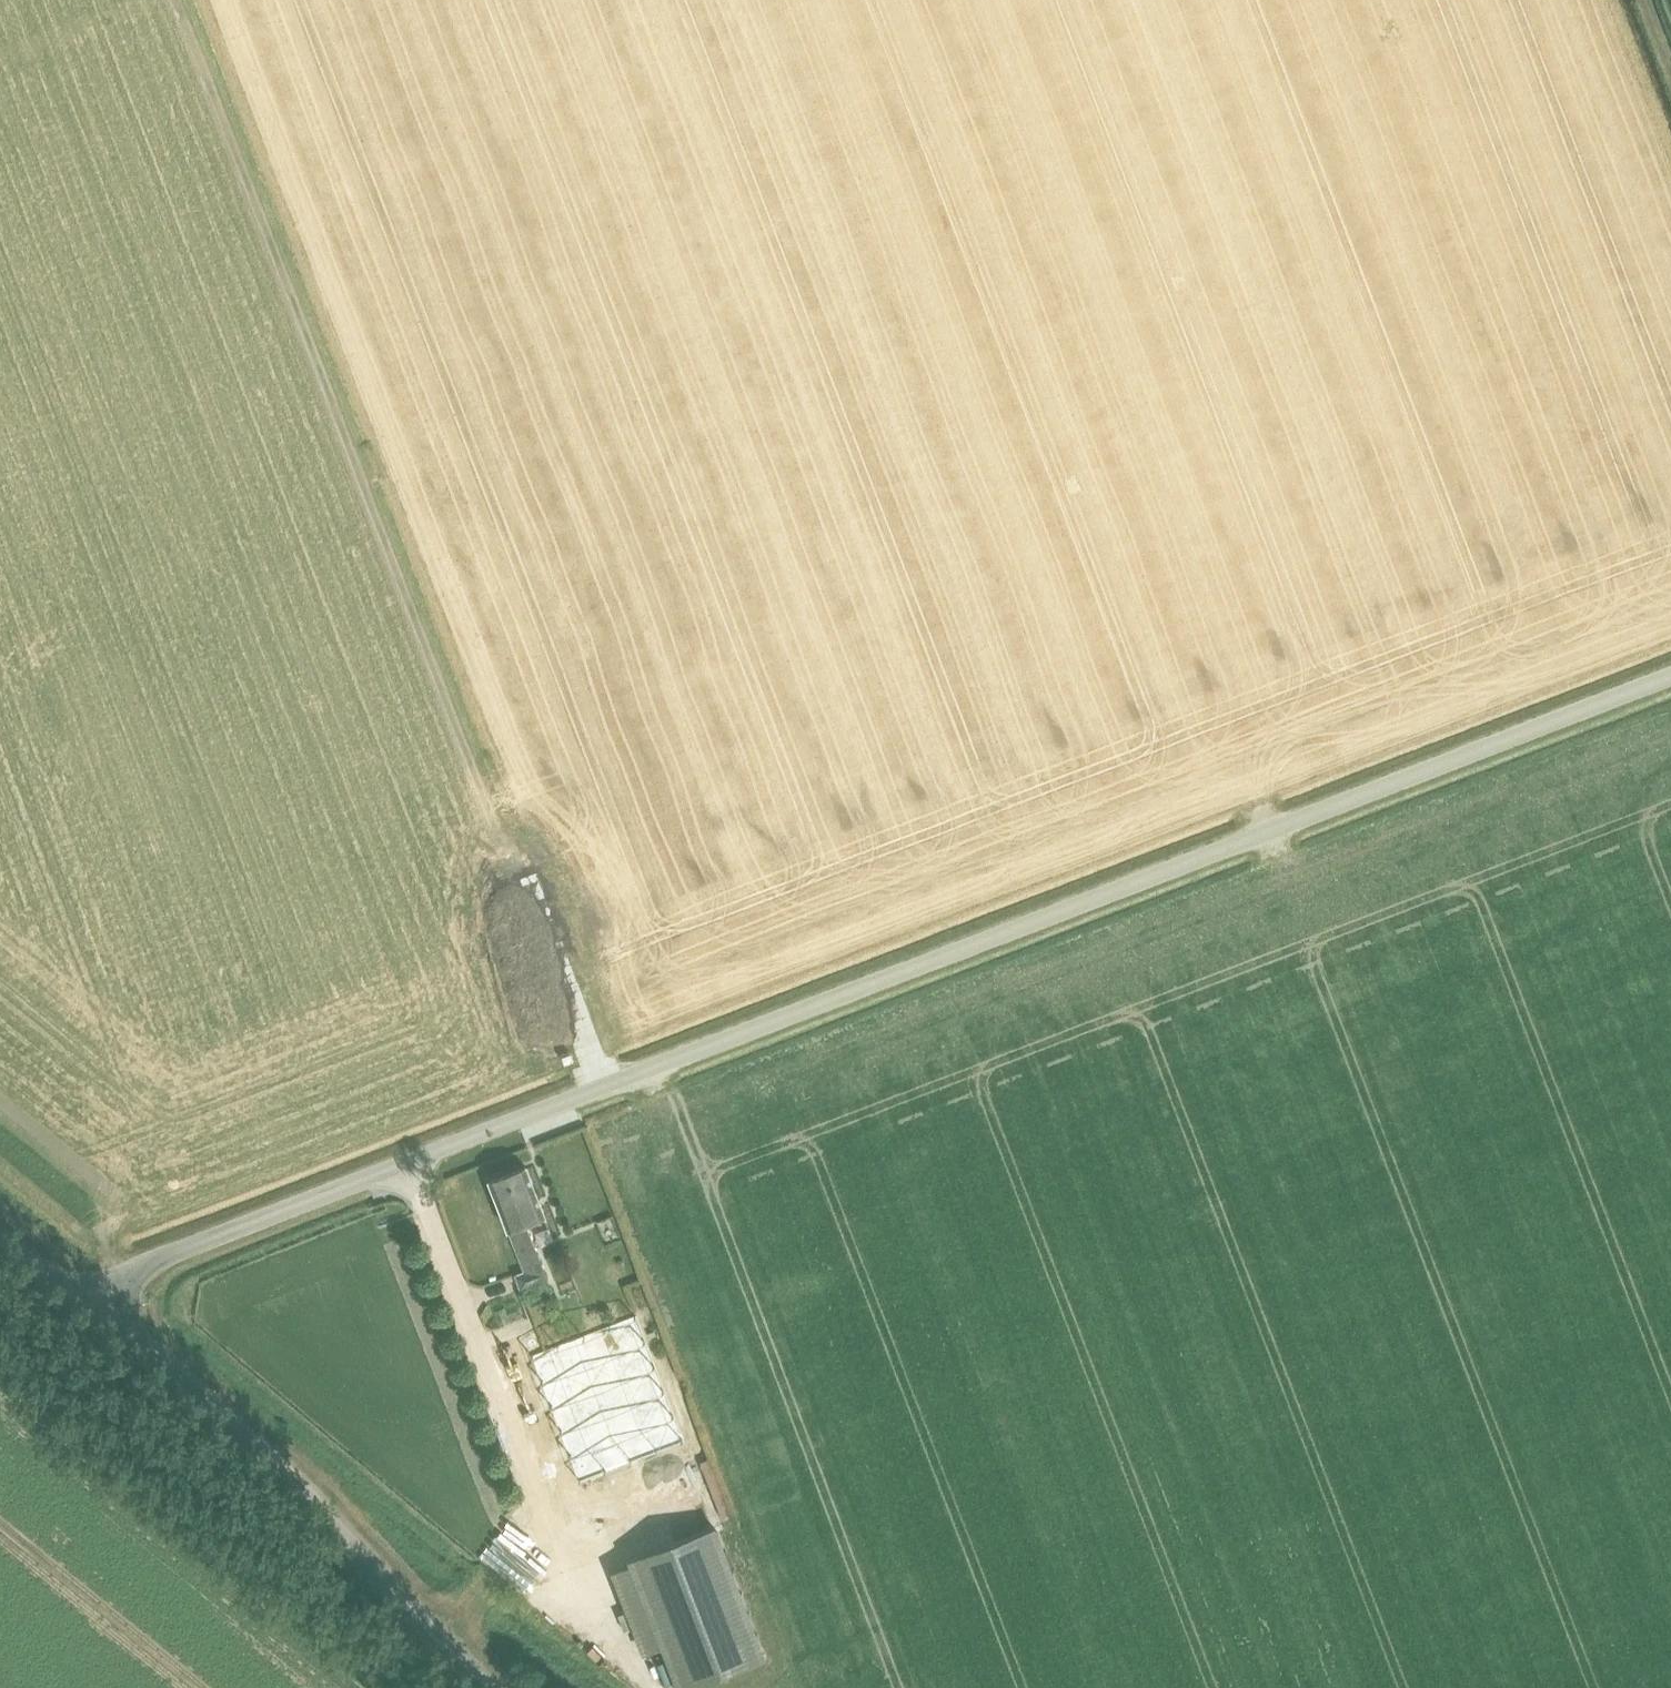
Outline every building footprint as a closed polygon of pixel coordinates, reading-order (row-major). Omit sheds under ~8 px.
[(522,1289),(549,1279),(528,1222),(546,1215),(527,1167),(491,1181),(526,1271),(517,1275),(522,1289)] [(615,1323),(532,1355),(553,1412),(579,1481),(634,1460),(684,1441),(636,1315),(630,1317),(615,1323)] [(716,1531),(714,1532),(632,1562),(680,1687),(764,1655),(716,1531)]
